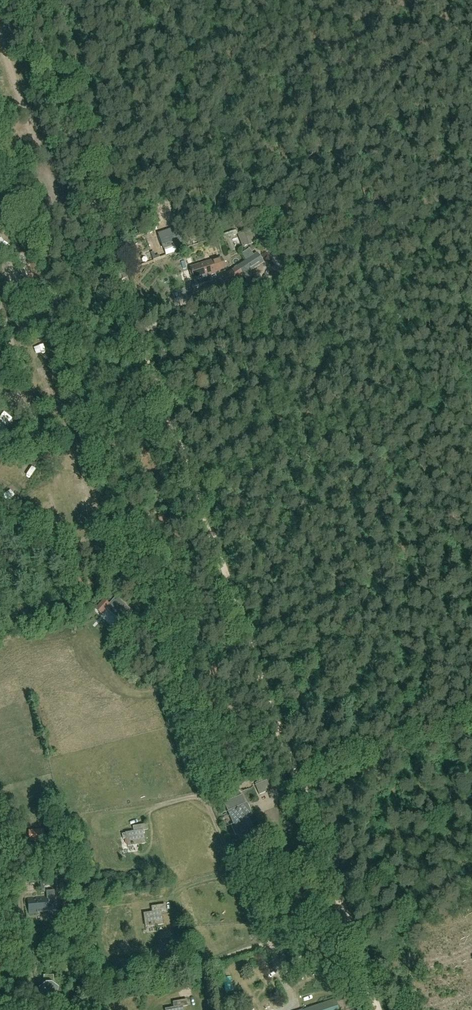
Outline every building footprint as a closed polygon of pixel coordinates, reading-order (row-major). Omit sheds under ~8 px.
[(176,227),(158,234),(163,249),(174,246),(176,252),(185,249),(182,240),(181,241),(176,227)] [(252,229),(248,230),(237,234),(242,247),(256,242),(252,229)] [(249,249),(242,253),(246,260),(237,266),(247,281),(252,278),(248,273),(263,262),(257,252),(253,255),(249,249)] [(190,267),(196,286),(212,281),(210,275),(217,273),(224,270),(220,257),(190,267)] [(179,267),(181,273),(189,270),(187,264),(179,267)] [(247,281),(237,266),(220,278),(229,292),(247,281)] [(96,607),(102,613),(106,608),(110,612),(111,611),(120,619),(117,621),(123,626),(129,619),(128,618),(133,611),(117,596),(109,605),(103,599),(96,607)] [(269,779),(255,784),(259,794),(273,789),(269,779)] [(225,803),(234,824),(232,825),(237,836),(238,835),(241,841),(250,837),(247,831),(254,828),(248,815),(252,813),(247,803),(246,804),(243,795),(233,799),(225,803)] [(134,832),(126,833),(122,834),(123,839),(127,838),(128,846),(145,843),(143,831),(148,830),(147,823),(133,826),(134,832)] [(29,842),(45,841),(44,829),(29,830),(29,842)] [(85,892),(96,890),(95,884),(91,885),(91,884),(87,884),(87,886),(84,886),(85,892)] [(28,900),(29,912),(54,910),(53,900),(55,900),(55,892),(47,893),(48,899),(28,900)] [(151,906),(152,912),(144,913),(146,926),(163,924),(161,912),(167,911),(166,904),(151,906)] [(45,974),(39,974),(39,982),(33,987),(37,999),(47,998),(51,987),(45,982),(45,974)] [(300,1009),(338,1009),(335,998),(300,1009)] [(173,1008),(165,1009),(166,1009),(183,1009),(182,1007),(188,1006),(187,999),(172,1002),(173,1008)]
